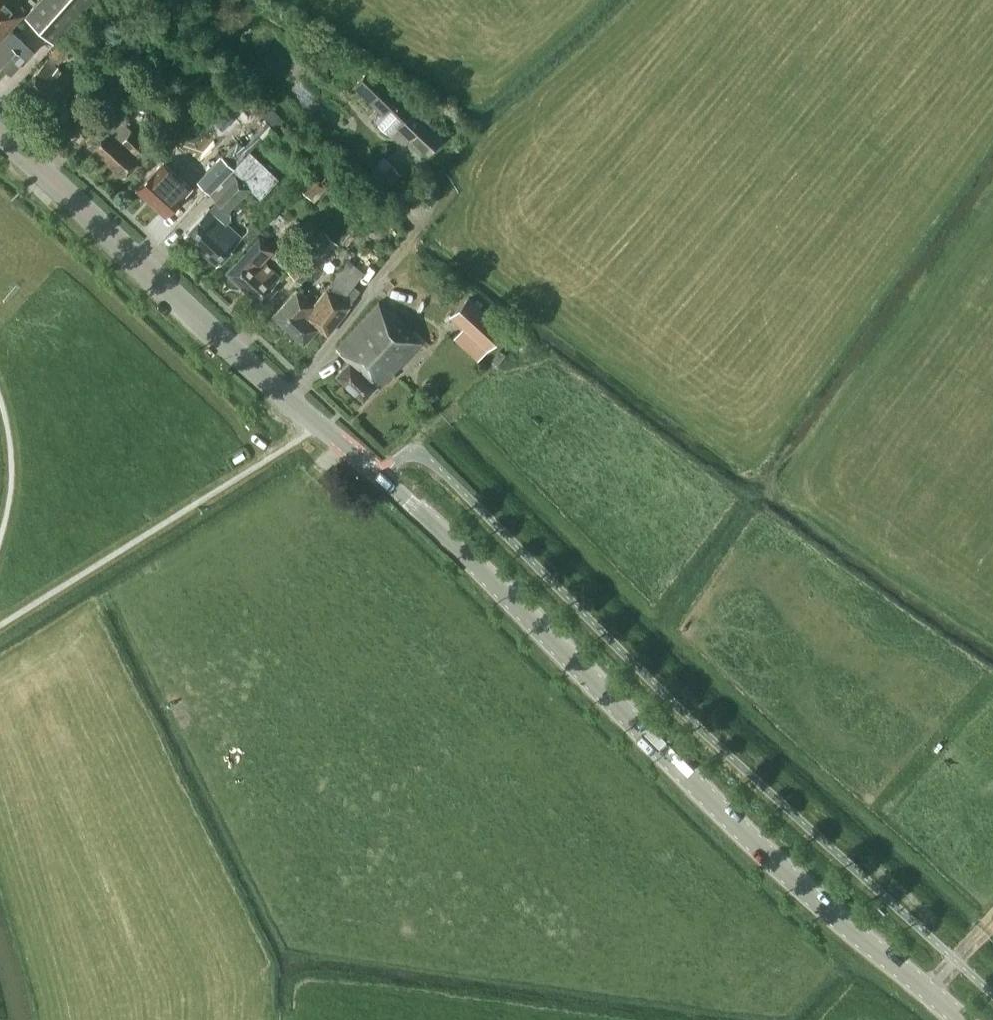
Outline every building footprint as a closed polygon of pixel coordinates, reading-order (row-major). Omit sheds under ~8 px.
[(14,0),(0,0),(0,35),(24,10),(14,0)] [(53,41),(89,0),(36,0),(24,14),(53,41)] [(11,29),(0,41),(0,66),(7,73),(33,47),(14,27),(11,29)] [(69,96),(77,87),(46,58),(22,83),(50,109),(65,92),(69,96)] [(416,106),(413,108),(398,93),(395,96),(367,68),(351,84),(379,113),(373,119),(389,135),(397,127),(406,136),(411,136),(425,150),(439,137),(436,134),(439,131),(427,120),(428,118),(416,106)] [(145,164),(155,153),(110,111),(99,124),(102,127),(87,144),(122,176),(139,157),(145,164)] [(221,153),(197,180),(209,192),(243,156),(232,146),(223,155),(221,153)] [(240,236),(226,223),(230,218),(228,210),(250,187),(260,197),(278,178),(249,150),(243,156),(209,192),(218,200),(212,205),(208,206),(183,233),(215,263),(240,236)] [(163,215),(189,187),(160,161),(135,189),(163,215)] [(387,187),(402,174),(391,162),(376,175),(387,187)] [(297,184),(310,169),(305,164),(303,166),(300,164),(292,173),(291,179),(297,184)] [(322,186),(309,174),(298,186),(310,198),(322,186)] [(351,186),(343,196),(356,206),(363,196),(351,186)] [(287,269),(301,282),(337,242),(323,229),(287,269)] [(277,275),(262,261),(273,249),(258,235),(224,271),(259,304),(275,287),(270,283),(277,275)] [(315,298),(310,303),(294,288),(271,313),(301,342),(317,324),(325,331),(357,289),(353,285),(369,264),(353,251),(315,298)] [(470,297),(454,315),(489,346),(505,328),(470,297)] [(377,386),(420,341),(378,302),(335,347),(348,358),(334,373),(361,398),(374,384),(377,386)]
